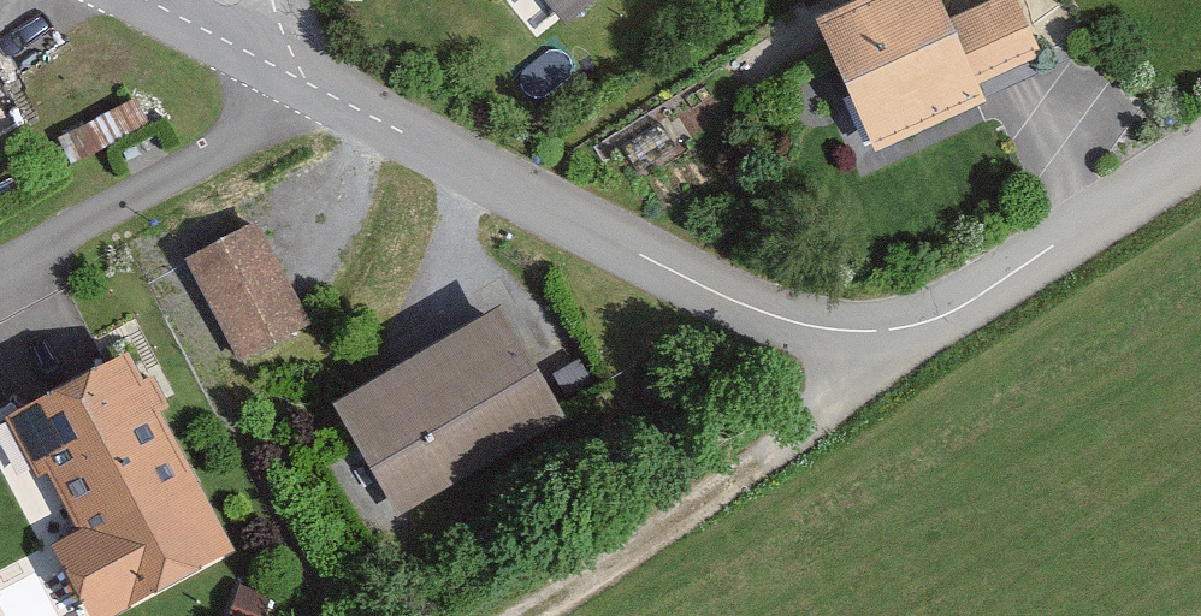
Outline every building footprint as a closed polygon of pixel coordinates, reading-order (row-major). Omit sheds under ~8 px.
[(565,24),(595,0),(546,0),(565,24)] [(885,142),(996,99),(989,81),(1053,56),(1031,0),(998,0),(957,16),(951,0),(884,0),(837,18),(885,142)] [(12,123),(0,100),(0,130),(12,123)] [(199,252),(252,366),(315,337),(262,223),(199,252)] [(359,393),(421,499),(574,409),(512,303),(359,393)] [(94,615),(107,615),(230,551),(127,358),(25,412),(89,532),(58,548),(94,615)]
